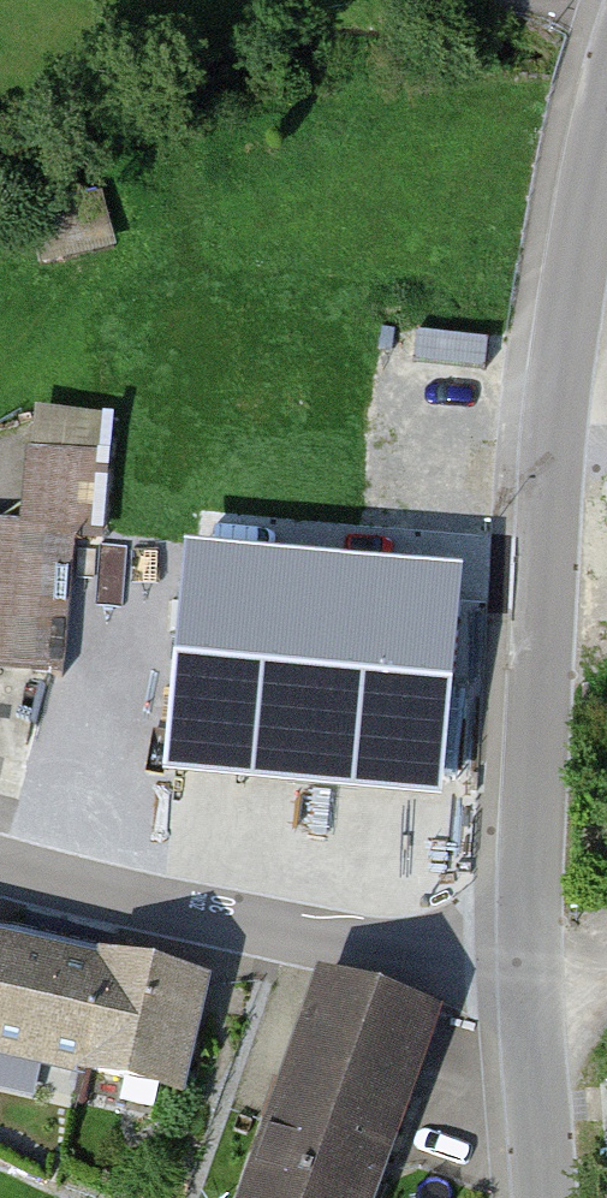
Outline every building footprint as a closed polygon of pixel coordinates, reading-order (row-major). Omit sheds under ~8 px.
[(62,672),(73,530),(0,525),(0,668),(62,672)] [(195,571),(177,752),(432,777),(450,596),(195,571)] [(0,950),(0,1046),(174,1087),(198,984),(109,963),(106,975),(0,950)] [(438,1013),(318,971),(239,1197),(373,1197),(438,1013)]
